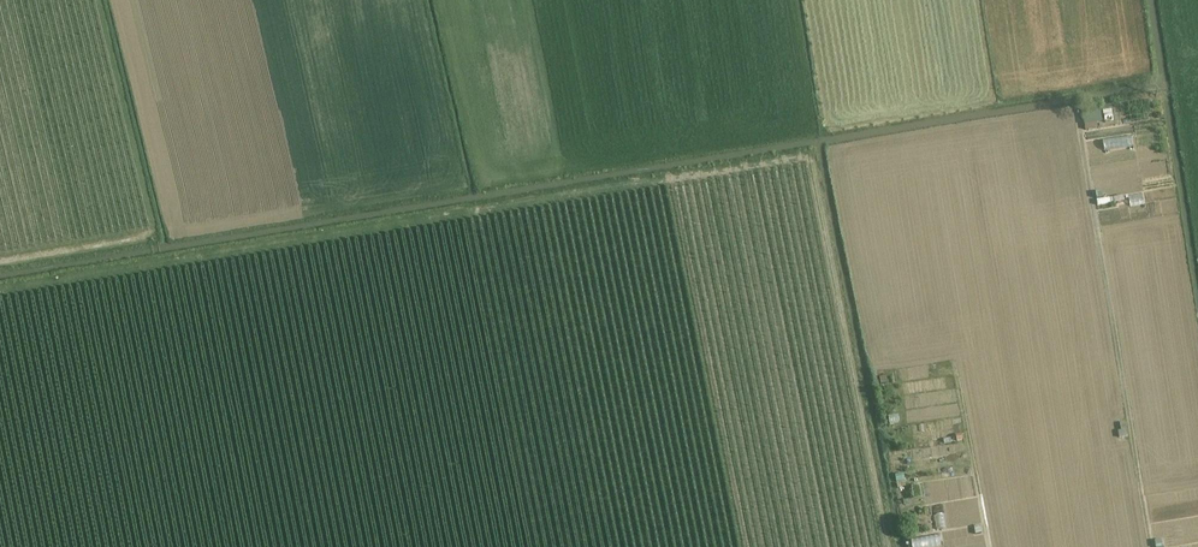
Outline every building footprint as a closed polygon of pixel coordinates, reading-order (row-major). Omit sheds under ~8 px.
[(1083,128),(1097,127),(1096,121),(1100,121),(1099,108),(1082,110),(1083,128)] [(1104,139),(1105,148),(1132,147),(1131,137),(1104,139)] [(1141,197),(1129,198),(1130,205),(1141,204),(1141,197)] [(1147,482),(1149,495),(1163,493),(1161,480),(1147,482)] [(943,513),(934,515),(937,529),(946,527),(943,513)] [(941,546),(940,535),(910,537),(911,546),(933,546),(941,546)]
